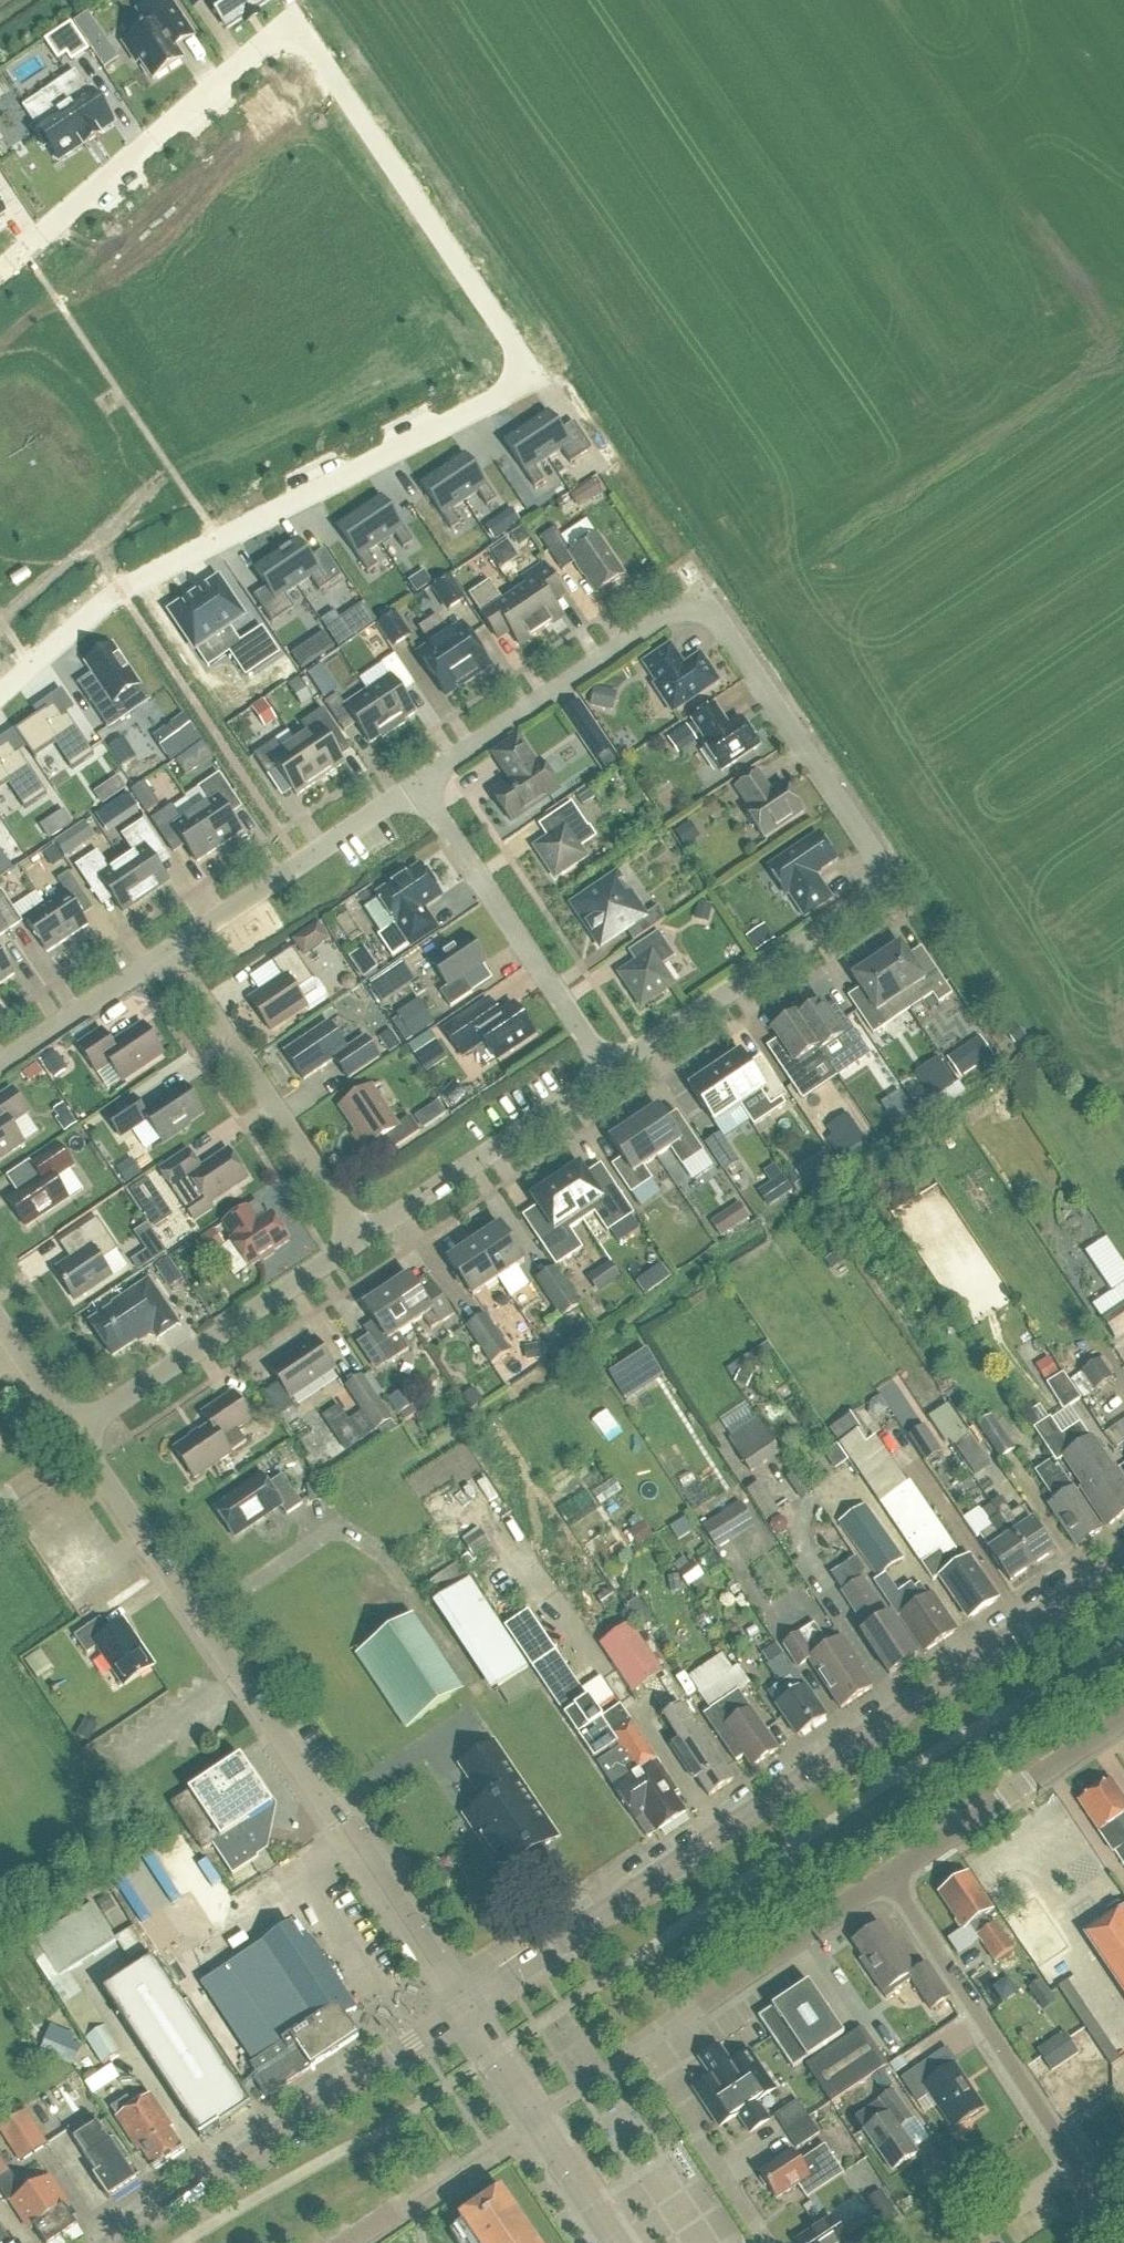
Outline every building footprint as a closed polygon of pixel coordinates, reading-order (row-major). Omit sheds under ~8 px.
[(184,23),(169,0),(157,0),(138,13),(149,29),(144,32),(143,31),(140,33),(141,34),(125,46),(137,65),(141,62),(154,82),(183,62),(176,51),(195,38),(184,23)] [(209,1),(228,28),(269,0),(211,0),(209,1)] [(87,17),(75,24),(85,39),(97,32),(87,17)] [(72,27),(46,43),(59,62),(67,56),(72,63),(89,52),(72,27)] [(48,147),(60,164),(84,148),(86,150),(101,140),(98,136),(114,125),(92,92),(89,94),(76,74),(41,97),(55,117),(32,132),(44,150),(48,147)] [(549,414),(527,429),(548,461),(562,453),(571,466),(592,452),(575,425),(562,434),(549,414)] [(548,461),(527,429),(504,444),(535,490),(544,484),(535,470),(548,461)] [(466,457),(444,472),(465,504),(478,495),(487,509),(497,502),(466,457)] [(465,504),(444,472),(421,487),(452,533),(461,526),(452,513),(465,504)] [(593,480),(569,495),(578,509),(602,494),(593,480)] [(382,499),(360,514),(382,546),(395,537),(404,551),(413,545),(382,499)] [(512,512),(501,519),(509,530),(520,523),(512,512)] [(369,555),(382,546),(360,514),(338,529),(368,575),(378,569),(369,555)] [(522,529),(513,535),(522,548),(531,542),(522,529)] [(571,554),(555,530),(541,540),(563,573),(576,564),(598,595),(624,577),(597,537),(571,554)] [(489,549),(498,566),(515,557),(506,540),(489,549)] [(277,557),(298,589),(311,580),(321,594),(330,588),(299,542),(277,557)] [(285,598),(298,589),(277,557),(254,572),(267,591),(255,599),(273,626),(294,611),(285,598)] [(516,596),(541,633),(562,619),(552,604),(565,596),(544,566),(523,580),(528,588),(516,596)] [(449,612),(464,602),(450,581),(435,591),(449,612)] [(173,613),(171,614),(172,616),(173,616),(195,649),(194,649),(196,651),(198,650),(218,636),(246,678),(279,656),(263,631),(241,646),(229,629),(241,620),(242,620),(244,619),(242,617),(220,584),(219,582),(217,583),(217,584),(173,613)] [(541,633),(516,596),(504,604),(490,583),(469,597),(498,641),(510,633),(520,647),(541,633)] [(365,605),(340,622),(352,640),(377,623),(365,605)] [(395,648),(409,638),(395,617),(381,627),(395,648)] [(428,624),(468,683),(490,668),(463,627),(450,636),(438,618),(428,624)] [(446,697),(468,683),(428,624),(419,630),(432,648),(419,657),(446,697)] [(325,635),(314,642),(324,657),(335,649),(325,635)] [(141,687),(113,647),(86,666),(105,694),(90,704),(109,731),(131,716),(121,701),(141,687)] [(684,668),(670,648),(645,665),(658,685),(655,688),(673,714),(719,684),(701,657),(684,668)] [(368,693),(394,732),(406,724),(405,722),(416,715),(399,689),(411,681),(395,658),(383,666),(390,678),(368,693)] [(282,660),(267,670),(278,685),(292,675),(282,660)] [(322,667),(308,676),(317,690),(331,680),(322,667)] [(299,680),(288,687),(301,708),(313,700),(299,680)] [(594,689),(590,708),(608,711),(612,693),(594,689)] [(383,740),(394,732),(368,693),(346,708),(338,696),(325,705),(341,728),(353,720),(370,745),(382,738),(383,740)] [(46,712),(15,733),(35,762),(37,761),(34,757),(54,744),(72,772),(95,757),(67,715),(63,718),(51,700),(42,707),(46,712)] [(264,702),(252,710),(264,730),(277,722),(264,702)] [(729,728),(715,707),(692,722),(706,743),(703,746),(721,774),(760,748),(741,720),(729,728)] [(296,744),(321,782),(345,765),(328,741),(339,733),(324,711),(302,726),(308,735),(296,744)] [(184,718),(155,737),(167,756),(196,736),(184,718)] [(590,751),(604,742),(593,726),(580,735),(590,751)] [(511,823),(550,796),(559,791),(548,776),(541,764),(537,767),(519,739),(493,756),(512,784),(493,796),(511,823)] [(7,783),(26,811),(48,796),(20,755),(16,757),(4,740),(0,743),(0,788),(7,783)] [(321,782),(296,744),(283,752),(277,742),(255,757),(270,780),(280,773),(297,798),(321,782)] [(190,753),(176,763),(185,776),(199,767),(190,753)] [(772,795),(759,775),(736,790),(750,809),(746,812),(764,840),(803,813),(785,786),(772,795)] [(196,813),(220,849),(242,835),(223,806),(235,798),(220,776),(199,790),(209,805),(196,813)] [(118,781),(107,788),(114,799),(125,792),(118,781)] [(149,813),(160,805),(145,782),(133,790),(149,813)] [(139,809),(131,798),(121,805),(128,816),(139,809)] [(555,880),(587,859),(580,848),(595,838),(572,805),(548,821),(556,834),(534,849),(555,880)] [(220,849),(196,813),(183,822),(173,807),(152,822),(167,844),(179,836),(198,864),(220,849)] [(53,821),(61,833),(72,825),(64,813),(53,821)] [(123,865),(146,899),(169,883),(153,859),(164,852),(145,822),(122,837),(135,857),(123,865)] [(97,840),(85,823),(55,843),(67,861),(97,840)] [(690,823),(675,834),(686,850),(701,839),(690,823)] [(832,901),(816,877),(837,863),(818,835),(768,869),(787,896),(789,895),(805,919),(832,901)] [(43,855),(53,869),(65,861),(56,847),(43,855)] [(0,852),(0,878),(12,870),(0,852)] [(146,899),(123,865),(111,873),(98,853),(76,868),(96,898),(107,890),(123,914),(146,899)] [(393,960),(412,947),(436,931),(422,910),(441,898),(422,868),(378,898),(380,901),(365,911),(382,936),(379,938),(393,960)] [(45,906),(68,941),(89,927),(71,900),(82,893),(69,874),(58,882),(66,893),(45,906)] [(645,918),(617,877),(573,907),(601,949),(626,932),(634,943),(666,921),(658,909),(645,918)] [(9,932),(22,923),(2,894),(0,895),(0,919),(9,932)] [(48,955),(68,941),(45,906),(25,920),(48,955)] [(9,932),(0,919),(0,938),(9,932)] [(305,956),(332,938),(320,921),(294,939),(305,956)] [(756,932),(746,939),(755,953),(765,946),(756,932)] [(619,976),(636,1001),(641,1009),(649,1004),(674,987),(662,968),(676,959),(659,933),(637,948),(644,959),(619,976)] [(451,1009),(473,994),(463,979),(486,964),(469,938),(432,963),(449,988),(440,994),(451,1009)] [(877,963),(901,998),(915,989),(923,1002),(933,996),(939,1005),(952,996),(930,963),(918,971),(901,947),(877,963)] [(365,949),(349,959),(363,980),(378,969),(365,949)] [(309,1011),(326,999),(327,994),(319,982),(313,981),(293,950),(273,964),(284,980),(251,1002),(270,1032),(307,1007),(309,1011)] [(15,976),(0,954),(0,987),(15,976)] [(365,985),(379,1004),(411,980),(398,961),(365,985)] [(887,1007),(901,998),(877,963),(853,979),(870,1003),(857,1012),(874,1036),(896,1021),(887,1007)] [(412,1039),(435,1025),(419,1001),(396,1015),(412,1039)] [(515,1007),(499,1018),(490,1003),(479,1010),(446,1033),(462,1057),(484,1042),(497,1061),(534,1036),(515,1007)] [(818,1050),(820,1054),(834,1045),(841,1056),(861,1042),(846,1020),(835,1028),(821,1006),(799,1020),(818,1050)] [(818,1050),(799,1020),(797,1016),(774,1032),(791,1057),(778,1065),(793,1087),(827,1064),(820,1054),(818,1050)] [(347,1051),(329,1024),(285,1054),(304,1082),(335,1061),(349,1081),(380,1060),(366,1038),(347,1051)] [(163,1054),(144,1026),(113,1047),(103,1032),(79,1048),(97,1074),(110,1065),(123,1083),(151,1064),(151,1062),(163,1054)] [(1017,1026),(1008,1033),(1017,1045),(1026,1038),(1017,1026)] [(429,1031),(405,1046),(422,1073),(445,1059),(429,1031)] [(392,1033),(381,1041),(390,1055),(402,1047),(392,1033)] [(964,1050),(948,1061),(961,1081),(978,1070),(964,1050)] [(56,1077),(69,1069),(59,1052),(46,1060),(56,1077)] [(741,1054),(715,1071),(740,1108),(754,1128),(786,1107),(782,1100),(787,1097),(771,1072),(759,1080),(741,1054)] [(933,1103),(937,1100),(954,1089),(957,1087),(944,1068),(921,1084),(933,1103)] [(714,1125),(740,1108),(715,1071),(690,1088),(714,1125)] [(455,1084),(442,1096),(455,1109),(467,1098),(455,1084)] [(203,1114),(185,1087),(144,1114),(134,1099),(107,1118),(121,1139),(147,1121),(163,1144),(190,1126),(189,1124),(203,1114)] [(397,1127),(371,1089),(342,1108),(358,1133),(353,1136),(364,1152),(386,1137),(394,1150),(420,1133),(410,1118),(397,1127)] [(25,1145),(12,1126),(29,1114),(12,1090),(0,1098),(0,1162),(25,1145)] [(901,1092),(883,1105),(896,1124),(914,1111),(901,1092)] [(439,1104),(416,1119),(424,1130),(446,1115),(439,1104)] [(635,1125),(657,1159),(671,1149),(682,1167),(703,1153),(686,1127),(675,1134),(659,1109),(635,1125)] [(71,1116),(58,1125),(64,1133),(77,1124),(71,1116)] [(854,1123),(834,1136),(846,1155),(866,1142),(854,1123)] [(643,1168),(657,1159),(635,1125),(611,1142),(627,1166),(617,1173),(631,1195),(652,1181),(643,1168)] [(27,1229),(69,1201),(56,1181),(74,1168),(59,1147),(32,1165),(41,1179),(8,1202),(27,1229)] [(247,1180),(229,1152),(201,1171),(189,1153),(161,1172),(194,1221),(212,1209),(210,1206),(247,1180)] [(725,1173),(739,1163),(732,1153),(718,1162),(725,1173)] [(826,1154),(816,1161),(824,1172),(834,1166),(826,1154)] [(128,1161),(115,1170),(126,1185),(139,1176),(128,1161)] [(695,1185),(720,1172),(715,1164),(691,1178),(695,1185)] [(556,1183),(583,1223),(595,1215),(608,1234),(634,1216),(616,1188),(601,1198),(580,1167),(577,1169),(575,1168),(571,1168),(568,1170),(566,1174),(566,1177),(556,1183)] [(782,1178),(758,1194),(769,1210),(793,1193),(782,1178)] [(134,1183),(128,1198),(148,1206),(154,1191),(134,1183)] [(570,1231),(583,1223),(556,1183),(546,1190),(544,1189),(540,1189),(536,1191),(535,1195),(535,1198),(532,1199),(553,1230),(538,1240),(556,1268),(583,1250),(570,1231)] [(721,1240),(750,1221),(740,1205),(711,1224),(721,1240)] [(257,1224),(247,1209),(224,1225),(234,1240),(231,1242),(250,1269),(262,1261),(263,1263),(275,1255),(274,1253),(289,1243),(271,1215),(257,1224)] [(75,1302),(112,1277),(102,1262),(118,1251),(97,1220),(68,1240),(79,1257),(56,1272),(75,1302)] [(144,1249),(157,1240),(147,1226),(135,1234),(144,1249)] [(474,1244),(499,1280),(510,1297),(528,1285),(517,1268),(524,1263),(500,1226),(474,1244)] [(207,1256),(226,1243),(216,1229),(197,1241),(207,1256)] [(473,1298),(499,1280),(474,1244),(448,1261),(473,1298)] [(168,1259),(157,1267),(159,1271),(158,1272),(168,1287),(181,1277),(168,1259)] [(599,1292),(622,1277),(611,1262),(589,1277),(599,1292)] [(562,1318),(580,1306),(555,1269),(537,1282),(562,1318)] [(647,1276),(637,1284),(646,1296),(656,1289),(647,1276)] [(388,1291),(412,1327),(423,1319),(431,1331),(454,1315),(434,1285),(420,1294),(409,1277),(388,1291)] [(158,1339),(178,1326),(149,1282),(123,1300),(124,1302),(90,1324),(113,1357),(152,1331),(158,1339)] [(399,1336),(412,1327),(388,1291),(364,1307),(380,1330),(369,1338),(388,1365),(409,1351),(399,1336)] [(1123,1336),(1123,1302),(1102,1318),(1117,1340),(1123,1336)] [(492,1366),(510,1353),(486,1316),(467,1329),(492,1366)] [(291,1399),(335,1370),(315,1340),(271,1370),(291,1399)] [(541,1348),(526,1350),(527,1362),(543,1360),(541,1348)] [(606,1372),(623,1400),(662,1376),(645,1348),(606,1372)] [(1095,1391),(1115,1377),(1102,1358),(1082,1372),(1095,1391)] [(375,1432),(391,1421),(362,1378),(347,1389),(375,1432)] [(476,1392),(465,1401),(473,1412),(485,1404),(476,1392)] [(403,1393),(391,1401),(405,1422),(417,1415),(403,1393)] [(195,1480),(232,1454),(247,1444),(237,1430),(251,1420),(234,1395),(203,1415),(211,1427),(176,1451),(195,1480)] [(905,1398),(889,1409),(905,1433),(921,1423),(905,1398)] [(906,1484),(875,1439),(857,1412),(830,1429),(840,1443),(933,1580),(939,1576),(955,1599),(958,1597),(972,1618),(996,1601),(983,1581),(986,1579),(970,1555),(952,1567),(945,1557),(957,1548),(911,1481),(906,1484)] [(1002,1458),(1016,1449),(993,1415),(979,1424),(1002,1458)] [(1083,1484),(1081,1486),(1107,1526),(1123,1514),(1123,1478),(1114,1463),(1112,1465),(1092,1436),(1089,1438),(1080,1425),(1064,1437),(1051,1418),(1036,1428),(1058,1460),(1064,1455),(1083,1484)] [(752,1473),(782,1453),(760,1419),(730,1439),(752,1473)] [(393,1422),(385,1427),(390,1434),(397,1429),(393,1422)] [(926,1462),(941,1452),(925,1426),(909,1437),(926,1462)] [(952,1445),(972,1475),(987,1464),(967,1435),(952,1445)] [(1073,1489),(1054,1460),(1037,1471),(1057,1500),(1051,1505),(1069,1532),(1072,1530),(1081,1544),(1102,1530),(1074,1489),(1073,1489)] [(303,1506),(283,1476),(268,1486),(262,1477),(215,1509),(234,1539),(281,1507),(287,1516),(303,1506)] [(767,1520),(780,1512),(761,1482),(748,1490),(767,1520)] [(322,1484),(307,1486),(308,1501),(324,1499),(322,1484)] [(562,1507),(573,1522),(596,1505),(585,1490),(562,1507)] [(998,1516),(1011,1536),(1032,1567),(1053,1553),(1032,1522),(1031,1522),(1021,1506),(1011,1513),(1000,1497),(990,1504),(998,1516)] [(718,1549),(757,1525),(742,1501),(703,1525),(718,1549)] [(1011,1536),(998,1516),(990,1504),(980,1511),(988,1523),(979,1510),(964,1520),(977,1539),(979,1537),(988,1551),(988,1552),(1009,1583),(1032,1567),(1011,1536)] [(897,1593),(882,1572),(901,1558),(864,1506),(839,1524),(858,1550),(878,1578),(873,1581),(898,1616),(899,1615),(910,1631),(913,1630),(927,1651),(954,1632),(943,1616),(946,1614),(931,1593),(927,1596),(919,1584),(913,1588),(910,1584),(897,1593)] [(682,1520),(669,1528),(678,1542),(691,1534),(682,1520)] [(643,1523),(630,1532),(640,1547),(653,1537),(643,1523)] [(480,1531),(464,1542),(473,1557),(490,1546),(480,1531)] [(693,1563),(687,1568),(697,1582),(703,1577),(693,1563)] [(888,1615),(863,1578),(843,1592),(867,1629),(862,1632),(890,1674),(918,1655),(890,1613),(888,1615)] [(642,1627),(652,1621),(637,1598),(627,1605),(642,1627)] [(635,1820),(647,1838),(685,1813),(673,1795),(678,1791),(627,1715),(621,1705),(604,1717),(598,1708),(616,1697),(602,1677),(583,1690),(530,1610),(506,1626),(596,1758),(618,1743),(621,1747),(598,1762),(614,1787),(613,1787),(635,1820)] [(352,1650),(400,1729),(458,1693),(410,1615),(352,1650)] [(109,1633),(101,1620),(75,1638),(87,1656),(98,1649),(125,1688),(152,1669),(131,1638),(134,1637),(124,1622),(109,1633)] [(830,1645),(816,1623),(784,1643),(799,1666),(809,1659),(841,1707),(871,1688),(860,1671),(861,1667),(842,1637),(830,1645)] [(632,1695),(663,1675),(631,1627),(601,1647),(632,1695)] [(778,1646),(763,1656),(769,1665),(771,1665),(784,1655),(778,1646)] [(41,1651),(26,1662),(38,1679),(40,1678),(53,1669),(41,1652),(41,1651)] [(771,1665),(769,1665),(781,1683),(790,1677),(799,1690),(805,1685),(785,1655),(784,1655),(771,1665)] [(744,1757),(752,1769),(768,1758),(768,1757),(778,1750),(752,1710),(751,1710),(739,1693),(750,1685),(737,1665),(698,1691),(711,1710),(704,1715),(736,1762),(744,1757)] [(777,1704),(798,1737),(827,1717),(805,1685),(799,1690),(790,1677),(781,1683),(774,1687),(783,1700),(777,1704)] [(774,1687),(768,1691),(777,1704),(783,1700),(774,1687)] [(679,1704),(664,1714),(681,1739),(672,1745),(692,1777),(697,1778),(709,1797),(734,1781),(699,1728),(696,1730),(679,1704)] [(495,1745),(461,1768),(469,1778),(486,1804),(465,1818),(500,1869),(506,1866),(518,1885),(550,1863),(541,1850),(558,1839),(495,1745)] [(260,1860),(251,1846),(263,1839),(264,1828),(274,1830),(276,1817),(270,1809),(274,1807),(242,1758),(173,1804),(205,1853),(214,1847),(234,1878),(260,1860)] [(1111,1781),(1094,1792),(1121,1832),(1123,1836),(1123,1801),(1111,1781)] [(1121,1832),(1094,1792),(1078,1803),(1112,1853),(1114,1852),(1123,1866),(1123,1836),(1121,1832)] [(991,1928),(984,1917),(993,1911),(968,1875),(939,1894),(964,1931),(971,1926),(995,1963),(1013,1951),(996,1925),(991,1928)] [(110,1893),(96,1901),(105,1915),(119,1907),(110,1893)] [(60,1977),(117,1941),(93,1903),(36,1938),(60,1977)] [(1123,1912),(1120,1907),(1111,1913),(1114,1918),(1087,1936),(1123,1992),(1123,1912)] [(291,1923),(202,1983),(255,2062),(251,2065),(268,2091),(270,2091),(274,2092),(277,2092),(312,2069),(360,2037),(346,2017),(358,2009),(358,2008),(310,1937),(307,1939),(308,1940),(304,1943),(291,1923)] [(889,1939),(880,1925),(853,1944),(863,1959),(860,1961),(882,1994),(916,1971),(892,1936),(889,1939)] [(238,2088),(154,1961),(104,1993),(200,2138),(200,2139),(201,2140),(251,2107),(238,2088)] [(932,2011),(948,2001),(950,1999),(926,1965),(908,1977),(932,2011)] [(1055,2004),(1040,1982),(1029,1989),(1044,2011),(1055,2004)] [(845,2041),(842,2037),(844,2036),(809,1984),(772,2008),(773,2009),(758,2018),(793,2070),(807,2060),(808,2061),(815,2056),(818,2059),(806,2067),(832,2105),(888,2067),(862,2029),(845,2041)] [(104,2065),(124,2052),(107,2027),(87,2039),(104,2065)] [(45,2040),(40,2053),(64,2063),(69,2051),(45,2040)] [(1081,2057),(1069,2041),(1042,2060),(1053,2076),(1081,2057)] [(1110,2044),(1100,2051),(1111,2068),(1121,2061),(1110,2044)] [(731,2065),(722,2051),(707,2061),(719,2079),(701,2091),(710,2105),(706,2108),(719,2128),(737,2115),(749,2134),(769,2121),(757,2102),(775,2090),(750,2052),(731,2065)] [(901,2058),(890,2065),(896,2074),(907,2066),(901,2058)] [(938,2077),(928,2062),(902,2081),(912,2096),(923,2088),(953,2130),(984,2109),(954,2066),(938,2077)] [(109,2064),(82,2081),(90,2093),(117,2076),(109,2064)] [(883,2072),(872,2079),(882,2093),(892,2086),(883,2072)] [(892,2172),(917,2154),(900,2129),(912,2121),(893,2093),(880,2102),(889,2115),(864,2132),(892,2172)] [(173,2130),(150,2096),(133,2108),(127,2100),(112,2110),(118,2118),(116,2119),(138,2153),(141,2151),(150,2165),(154,2171),(184,2151),(179,2145),(170,2131),(173,2130)] [(775,2117),(786,2134),(809,2119),(798,2102),(775,2117)] [(24,2116),(1,2131),(22,2163),(45,2148),(24,2116)] [(107,2139),(92,2116),(82,2123),(88,2132),(75,2141),(97,2175),(93,2178),(109,2201),(141,2180),(140,2179),(139,2179),(111,2136),(107,2139)] [(797,2150),(820,2135),(809,2119),(786,2134),(797,2150)] [(843,2175),(825,2146),(800,2163),(793,2152),(759,2174),(776,2199),(797,2185),(806,2199),(843,2175)] [(45,2242),(54,2242),(78,2227),(64,2206),(67,2205),(48,2177),(25,2193),(12,2173),(0,2181),(0,2189),(9,2202),(12,2200),(31,2229),(34,2227),(45,2242)] [(503,2191),(460,2220),(475,2242),(538,2242),(503,2191)] [(881,2193),(867,2203),(883,2228),(898,2219),(881,2193)] [(832,2220),(797,2242),(858,2242),(875,2232),(866,2218),(841,2234),(832,2220)] [(0,2224),(0,2242),(22,2242),(19,2237),(12,2242),(0,2224)]
